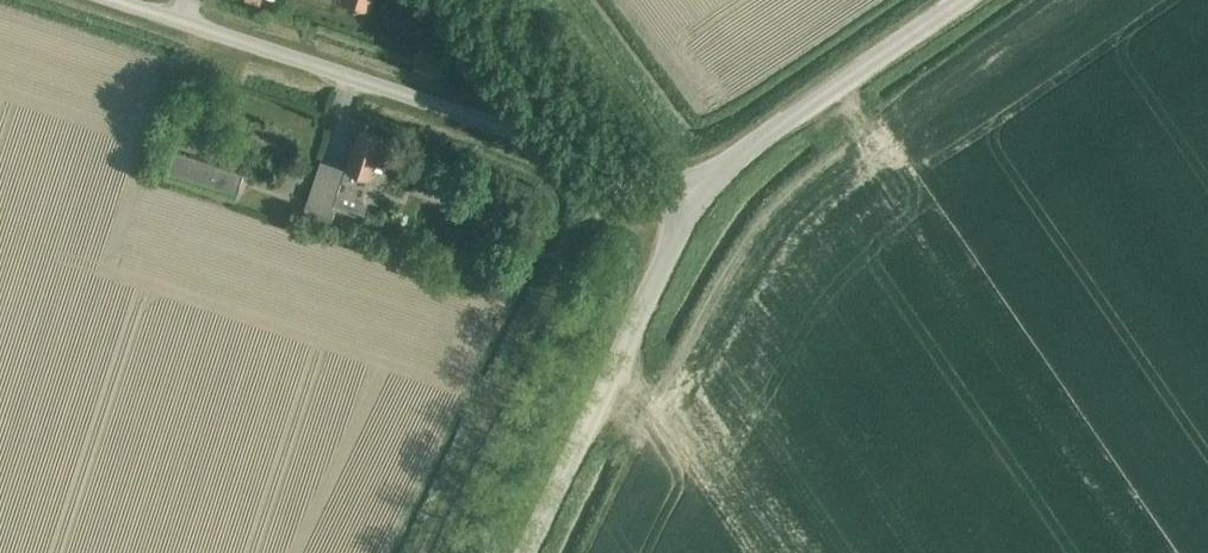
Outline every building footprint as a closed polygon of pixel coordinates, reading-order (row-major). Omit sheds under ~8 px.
[(359,127),(335,205),(360,213),(385,135),(359,127)] [(594,130),(600,140),(605,137),(598,127),(594,130)] [(244,170),(173,147),(165,174),(236,197),(244,170)] [(308,203),(304,214),(332,223),(336,211),(308,203)]
